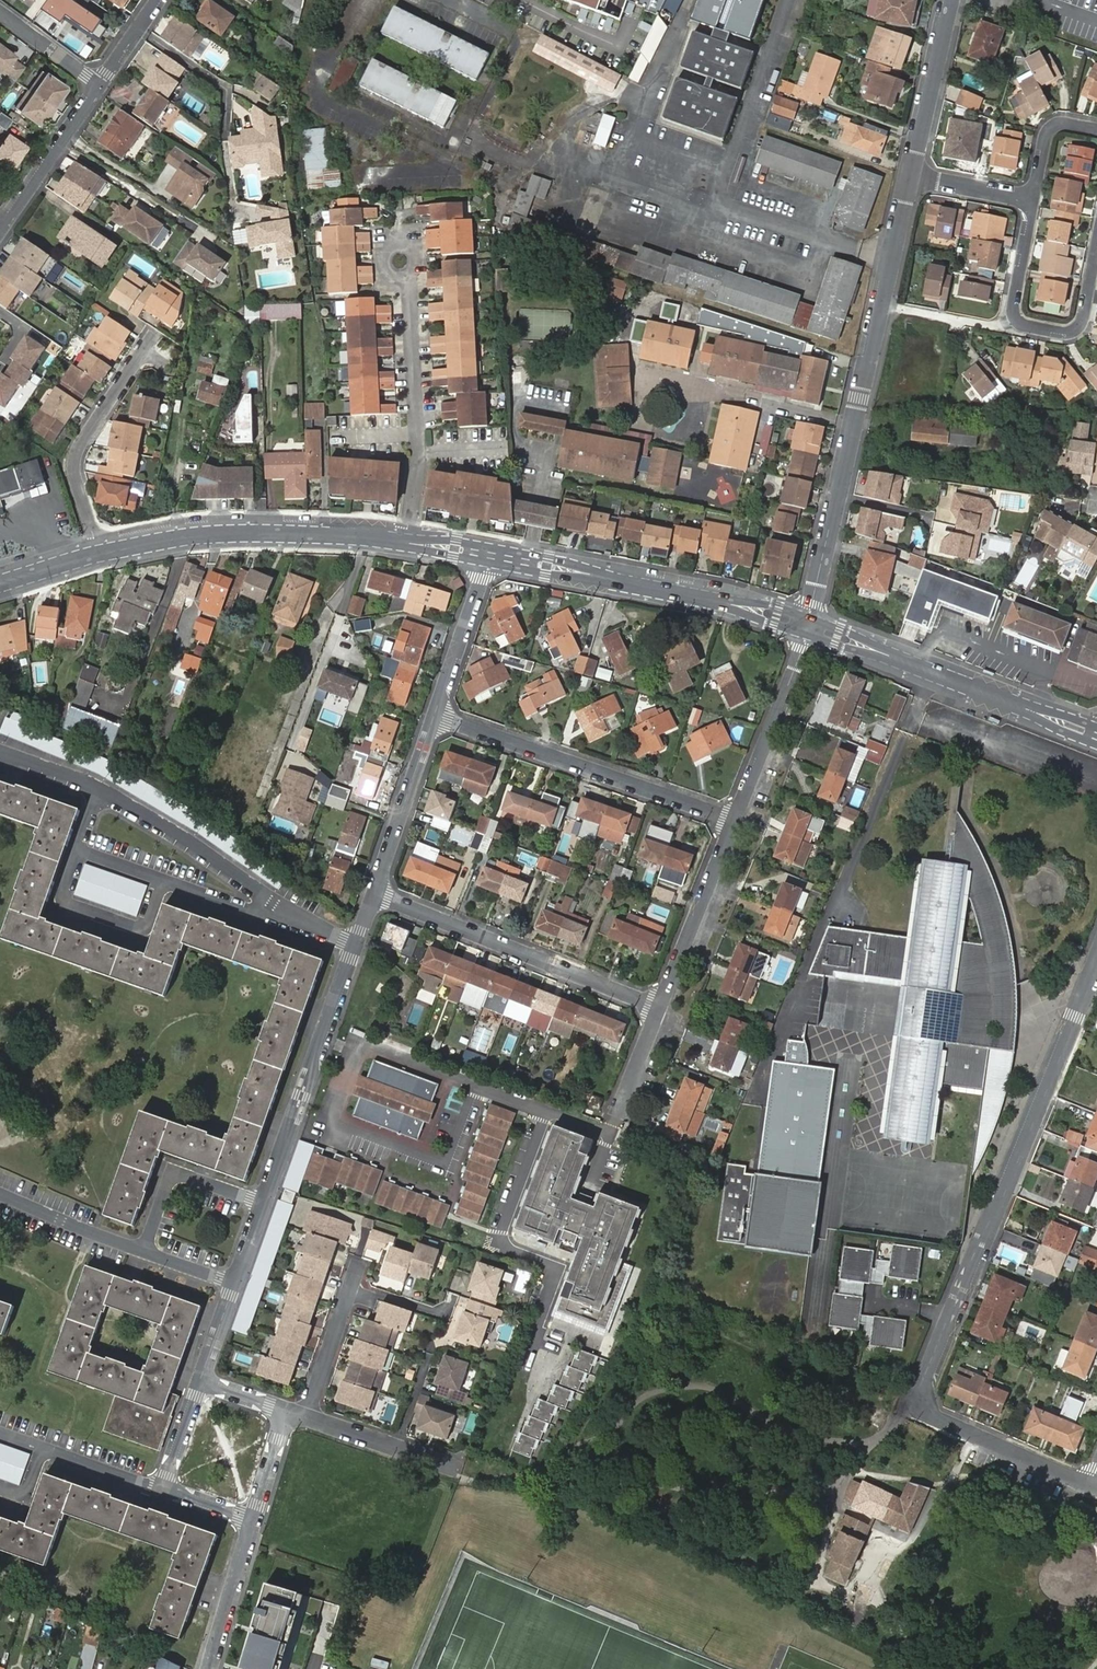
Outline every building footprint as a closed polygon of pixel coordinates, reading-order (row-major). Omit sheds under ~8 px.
[(125,4),(119,0),(114,0),(113,2),(123,8),(125,4)] [(204,10),(210,2),(207,0),(201,8),(204,10)] [(302,9),(289,0),(286,0),(284,3),(296,12),(297,13),(295,15),(301,16),(302,12),(302,9)] [(302,9),(304,1),(303,0),(289,0),(302,9)] [(486,12),(489,6),(476,0),(475,0),(473,6),(486,12)] [(621,21),(626,8),(628,1),(629,0),(562,0),(621,21)] [(659,16),(662,10),(667,0),(629,0),(628,1),(646,8),(645,11),(659,16)] [(662,10),(676,17),(685,0),(667,0),(662,10)] [(690,20),(717,29),(717,30),(724,32),(731,35),(751,42),(766,0),(697,0),(690,20)] [(876,19),(880,0),(871,0),(868,16),(876,19)] [(910,27),(916,0),(880,0),(876,19),(910,27)] [(910,27),(916,28),(919,12),(917,12),(919,0),(917,0),(916,0),(910,27)] [(210,2),(204,10),(203,12),(198,19),(222,36),(234,18),(210,2)] [(91,53),(103,36),(63,7),(51,23),(91,53)] [(381,33),(425,56),(438,29),(394,7),(381,33)] [(163,40),(190,58),(205,36),(176,16),(170,25),(171,27),(169,29),(168,29),(166,32),(168,33),(163,40)] [(641,53),(644,57),(659,16),(653,29),(641,53)] [(659,16),(644,57),(649,64),(667,27),(659,16)] [(973,46),(969,56),(984,61),(988,63),(992,64),(997,50),(998,45),(1002,35),(1004,31),(1000,30),(995,28),(981,23),(977,33),(973,46)] [(438,29),(425,56),(439,63),(453,37),(438,29)] [(727,45),(731,35),(724,32),(717,30),(717,29),(713,40),(727,45)] [(881,30),(871,59),(883,63),(901,70),(911,40),(894,34),(881,30)] [(542,34),(533,54),(613,94),(623,75),(542,34)] [(715,81),(743,91),(755,55),(727,45),(713,40),(695,34),(682,69),(709,79),(715,81)] [(274,43),(293,56),(294,46),(279,36),(274,43)] [(219,68),(230,53),(207,37),(197,52),(219,68)] [(453,37),(439,63),(476,81),(490,55),(453,37)] [(850,42),(847,50),(854,53),(857,45),(850,42)] [(3,72),(14,58),(7,53),(8,52),(2,47),(0,46),(0,70),(3,72)] [(1035,78),(1040,87),(1054,79),(1055,80),(1062,76),(1051,56),(1045,59),(1041,53),(1026,62),(1035,78)] [(184,68),(164,54),(143,84),(151,90),(167,100),(178,84),(175,82),(184,68)] [(630,77),(636,80),(644,59),(641,54),(630,77)] [(819,54),(802,100),(814,104),(820,106),(823,98),(826,100),(840,62),(819,54)] [(359,62),(347,56),(330,89),(342,95),(359,62)] [(644,59),(636,80),(639,81),(647,63),(644,59)] [(373,60),(359,86),(443,128),(457,102),(373,60)] [(886,76),(889,67),(870,61),(867,70),(875,73),(866,98),(892,107),(897,91),(900,92),(904,82),(886,76)] [(1096,98),(1096,67),(1094,66),(1081,94),(1089,98),(1090,95),(1096,98)] [(28,90),(16,109),(40,126),(47,117),(44,116),(51,106),(53,107),(66,89),(65,87),(43,72),(29,91),(28,90)] [(282,88),(281,88),(267,78),(257,92),(272,102),(282,88)] [(1034,112),(1049,104),(1040,87),(1035,78),(1020,87),(1024,92),(1016,97),(1022,109),(1027,118),(1035,113),(1034,112)] [(709,79),(705,89),(712,92),(715,81),(709,79)] [(664,121),(724,142),(739,101),(705,89),(678,80),(664,121)] [(286,91),(290,85),(285,81),(281,88),(282,88),(286,91)] [(781,81),(778,91),(789,95),(793,86),(781,81)] [(155,125),(170,103),(167,100),(151,90),(146,97),(144,95),(136,106),(139,108),(134,115),(153,128),(155,125)] [(789,95),(778,91),(776,96),(798,104),(797,105),(812,110),(814,104),(802,100),(789,95)] [(963,91),(957,106),(972,112),(978,97),(963,91)] [(777,101),(769,122),(789,129),(797,105),(798,104),(776,96),(775,100),(777,101)] [(972,112),(977,114),(984,99),(978,97),(972,112)] [(283,174),(275,117),(271,117),(256,107),(254,111),(256,130),(251,131),(252,136),(244,138),(231,139),(235,168),(244,167),(247,163),(246,157),(255,155),(261,157),(264,176),(283,174)] [(1022,120),(1027,118),(1022,109),(1017,111),(1022,120)] [(3,131),(11,120),(0,111),(0,128),(3,131)] [(121,111),(99,142),(122,158),(131,145),(132,146),(142,131),(141,130),(143,127),(121,111)] [(606,148),(615,119),(606,116),(595,144),(606,148)] [(885,138),(888,132),(874,127),(872,132),(849,124),(851,120),(843,117),(840,123),(848,126),(842,141),(879,156),(886,138),(885,138)] [(950,142),(947,141),(944,158),(976,164),(980,139),(983,126),(951,120),(948,136),(951,137),(950,142)] [(769,122),(767,121),(766,124),(788,132),(789,129),(769,122)] [(327,129),(304,131),(309,191),(343,188),(341,168),(330,169),(327,129)] [(995,138),(990,168),(1014,172),(1021,134),(1005,131),(1003,140),(995,138)] [(15,164),(26,148),(8,135),(0,147),(0,163),(8,168),(12,162),(15,164)] [(757,163),(832,190),(841,163),(766,136),(765,139),(761,152),(757,163)] [(1081,184),(1088,185),(1094,150),(1071,146),(1064,180),(1081,184)] [(209,182),(216,174),(176,147),(175,147),(167,160),(181,170),(168,189),(176,195),(183,194),(184,192),(194,199),(207,181),(209,182)] [(216,164),(209,159),(205,164),(213,170),(216,164)] [(105,180),(79,164),(72,173),(70,171),(65,178),(83,189),(94,196),(105,180)] [(862,231),(882,178),(853,168),(834,221),(862,231)] [(520,191),(516,201),(513,211),(527,217),(534,196),(545,199),(551,182),(533,175),(527,194),(520,191)] [(84,213),(94,196),(83,189),(65,178),(61,184),(63,186),(57,195),(84,213)] [(1078,215),(1080,216),(1081,206),(1077,206),(1079,195),(1081,184),(1064,180),(1058,179),(1052,210),(1058,212),(1073,214),(1078,215)] [(193,207),(209,182),(207,181),(194,199),(184,192),(183,194),(176,195),(193,207)] [(436,215),(436,223),(445,222),(463,222),(462,204),(416,207),(417,216),(436,215)] [(270,208),(258,205),(257,213),(272,216),(270,208)] [(131,214),(120,206),(117,211),(112,218),(151,246),(164,227),(136,207),(131,214)] [(960,235),(965,212),(957,211),(957,212),(940,209),(931,207),(930,213),(928,224),(937,226),(935,237),(952,240),(953,236),(953,233),(960,235)] [(289,211),(270,208),(273,223),(247,227),(250,247),(277,243),(279,259),(296,256),(289,211)] [(351,227),(359,227),(359,219),(378,219),(377,209),(331,211),(332,228),(351,227)] [(332,228),(331,212),(324,213),(324,229),(332,228)] [(1053,222),(1049,242),(1051,242),(1067,245),(1073,214),(1058,212),(1056,222),(1053,222)] [(536,237),(576,252),(581,238),(514,214),(509,228),(535,238),(536,237)] [(976,214),(971,239),(974,240),(1001,245),(1006,220),(976,214)] [(74,219),(61,238),(103,266),(116,248),(97,235),(87,229),(81,224),(74,219)] [(426,231),(427,240),(472,237),(471,221),(463,222),(445,222),(445,230),(426,231)] [(325,245),(370,243),(370,234),(351,235),(351,227),(332,228),(324,229),(325,245)] [(472,237),(427,240),(427,249),(446,248),(447,256),(473,254),(472,237)] [(581,238),(576,252),(633,272),(632,274),(663,284),(663,283),(671,259),(640,249),(637,258),(581,238)] [(0,273),(0,305),(7,310),(20,291),(31,298),(44,279),(38,275),(50,257),(24,239),(0,273)] [(1001,245),(974,240),(971,254),(970,261),(980,263),(979,269),(988,270),(995,272),(1001,245)] [(1067,277),(1069,278),(1073,260),(1067,258),(1061,258),(1062,255),(1067,256),(1069,246),(1067,245),(1051,242),(1049,242),(1046,241),(1040,272),(1043,273),(1067,277)] [(197,249),(188,242),(174,261),(184,268),(187,263),(214,282),(227,263),(200,245),(197,249)] [(371,252),(370,243),(325,245),(326,262),(328,262),(352,261),(352,253),(371,252)] [(671,259),(663,283),(685,290),(687,284),(695,261),(673,254),(671,259)] [(832,259),(815,308),(808,332),(838,342),(844,321),(849,323),(850,319),(846,317),(862,268),(832,259)] [(329,278),(373,276),(372,267),(356,268),(353,264),(353,260),(352,261),(328,262),(329,278)] [(444,271),(427,272),(428,280),(472,278),(471,261),(446,262),(446,266),(444,271)] [(796,296),(695,261),(687,284),(707,291),(704,297),(717,301),(791,326),(799,302),(801,297),(796,296)] [(940,299),(947,301),(952,278),(945,277),(946,270),(929,266),(923,294),(940,298),(940,299)] [(145,309),(156,291),(138,279),(139,277),(130,271),(111,299),(116,303),(118,300),(123,304),(121,306),(139,318),(145,309)] [(507,271),(496,272),(497,293),(509,292),(507,271)] [(1067,277),(1043,273),(1042,282),(1045,282),(1041,301),(1064,306),(1068,286),(1065,285),(1067,277)] [(330,295),(355,293),(355,290),(357,285),(373,284),(373,276),(329,278),(330,295)] [(992,288),(994,281),(971,276),(969,283),(963,282),(959,297),(988,303),(991,288),(992,288)] [(472,278),(428,280),(428,288),(445,287),(448,292),(448,295),(473,294),(472,278)] [(626,284),(612,279),(608,291),(622,296),(626,284)] [(184,294),(164,281),(162,283),(156,291),(145,309),(173,328),(179,318),(184,294)] [(622,296),(608,291),(606,296),(621,301),(622,296)] [(473,294),(448,295),(448,299),(446,304),(429,305),(430,313),(473,311),(473,294)] [(348,317),(392,315),(391,306),(374,307),(372,303),(371,299),(347,300),(348,317)] [(226,313),(211,302),(206,311),(221,321),(226,313)] [(815,308),(799,302),(791,326),(808,332),(815,308)] [(262,321),(302,318),(302,304),(261,307),(262,321)] [(262,321),(261,307),(246,309),(246,324),(262,323),(262,321)] [(808,344),(702,308),(698,324),(747,335),(745,344),(765,348),(791,350),(789,357),(803,360),(804,357),(808,344)] [(473,311),(430,313),(430,321),(447,320),(449,325),(450,329),(474,327),(473,311)] [(349,333),(373,332),(373,329),(375,324),(392,323),(392,315),(348,317),(349,333)] [(130,332),(110,318),(100,331),(96,337),(93,335),(88,342),(90,344),(111,358),(115,360),(119,353),(117,352),(123,343),(130,332)] [(640,359),(688,369),(695,334),(648,323),(640,359)] [(474,327),(450,329),(450,332),(448,338),(431,338),(431,346),(475,344),(474,327)] [(349,350),(393,348),(393,339),(376,340),(373,335),(373,332),(349,333),(349,350)] [(956,345),(957,336),(948,334),(946,343),(956,345)] [(0,375),(0,406),(4,409),(20,386),(23,389),(33,374),(29,372),(45,349),(26,336),(11,359),(15,362),(6,376),(1,373),(0,375)] [(710,373),(757,384),(765,348),(745,344),(717,338),(710,373)] [(117,352),(119,353),(126,344),(123,343),(117,352)] [(89,353),(79,369),(92,378),(96,381),(97,381),(101,375),(105,377),(112,368),(107,365),(111,358),(90,344),(85,350),(89,353)] [(475,344),(431,346),(432,354),(449,353),(451,359),(451,362),(476,360),(475,344)] [(631,405),(627,347),(596,348),(600,407),(631,405)] [(350,367),(375,365),(375,362),(377,357),(394,356),(393,348),(349,350),(350,367)] [(1035,357),(1036,354),(1006,348),(1001,375),(1030,381),(1035,357)] [(702,375),(706,352),(695,350),(691,374),(702,375)] [(764,352),(757,384),(795,392),(803,360),(789,357),(764,352)] [(215,361),(202,357),(198,372),(211,376),(215,361)] [(821,374),(825,375),(828,362),(804,357),(803,360),(795,392),(793,400),(818,406),(825,379),(820,378),(821,374)] [(1030,381),(1029,385),(1039,387),(1040,381),(1060,384),(1061,379),(1075,397),(1087,387),(1066,361),(1061,365),(1059,362),(1058,361),(1044,357),(1044,359),(1035,357),(1030,381)] [(476,360),(451,362),(452,365),(450,370),(433,371),(433,379),(477,377),(476,360)] [(997,378),(982,360),(976,365),(977,367),(964,377),(982,399),(989,394),(994,400),(1006,390),(997,378)] [(351,383),(395,381),(395,372),(378,373),(375,368),(375,365),(350,367),(351,383)] [(75,366),(59,389),(81,404),(91,388),(88,385),(92,378),(79,369),(75,366)] [(1085,376),(1096,391),(1096,368),(1092,372),(1091,371),(1085,376)] [(101,375),(97,381),(100,384),(105,377),(101,375)] [(215,376),(214,383),(229,385),(230,378),(215,376)] [(477,377),(433,379),(434,387),(450,386),(453,392),(453,395),(461,394),(478,393),(477,377)] [(88,385),(91,388),(96,381),(92,378),(88,385)] [(1061,379),(1060,384),(1058,387),(1069,401),(1075,397),(1061,379)] [(351,383),(352,400),(377,398),(376,395),(379,390),(395,389),(395,381),(351,383)] [(204,383),(199,400),(221,407),(226,389),(204,383)] [(298,384),(288,385),(288,397),(299,397),(298,384)] [(41,409),(41,410),(62,424),(67,417),(70,419),(81,404),(59,389),(58,388),(43,411),(41,409)] [(442,412),(486,410),(485,393),(478,393),(461,394),(461,398),(459,403),(442,404),(442,412)] [(143,427),(148,428),(150,420),(155,421),(160,400),(135,395),(132,409),(136,409),(135,416),(131,415),(129,424),(143,427)] [(235,443),(254,443),(253,396),(247,396),(228,433),(235,437),(235,443)] [(352,400),(353,416),(397,414),(396,405),(379,406),(377,402),(377,398),(352,400)] [(305,405),(306,419),(312,419),(325,419),(324,404),(305,405)] [(710,463),(731,468),(738,441),(751,443),(758,412),(724,404),(710,463)] [(62,424),(41,410),(40,409),(29,427),(54,444),(58,437),(56,436),(63,425),(62,424)] [(463,428),(487,426),(486,410),(442,412),(443,420),(460,420),(462,424),(463,428)] [(8,414),(4,421),(12,426),(16,418),(8,414)] [(558,422),(522,415),(519,428),(555,435),(558,422)] [(327,418),(327,426),(336,426),(336,417),(327,418)] [(129,424),(115,422),(110,448),(113,449),(137,454),(143,427),(129,424)] [(567,424),(558,422),(555,435),(565,437),(566,433),(567,424)] [(818,455),(824,428),(799,422),(792,449),(795,450),(818,455)] [(960,445),(975,447),(976,427),(949,425),(949,423),(915,422),(913,440),(947,444),(960,445)] [(56,436),(58,437),(65,426),(63,425),(56,436)] [(1093,464),(1096,446),(1085,445),(1087,431),(1077,429),(1074,432),(1073,443),(1070,443),(1069,447),(1068,449),(1066,458),(1065,468),(1067,468),(1066,471),(1079,473),(1079,470),(1084,471),(1083,474),(1092,475),(1093,464)] [(306,433),(307,478),(321,478),(319,432),(313,432),(306,433)] [(562,453),(559,468),(634,482),(636,470),(626,468),(628,457),(638,459),(641,447),(566,433),(565,437),(563,447),(567,448),(566,454),(562,453)] [(781,436),(773,434),(772,441),(780,443),(781,436)] [(738,441),(731,468),(745,471),(751,443),(738,441)] [(777,447),(770,445),(767,457),(774,459),(777,447)] [(133,477),(139,454),(137,454),(113,449),(109,467),(100,465),(98,474),(121,478),(122,474),(133,477)] [(638,459),(628,457),(626,468),(636,470),(650,473),(647,485),(674,490),(681,455),(654,450),(652,461),(638,459)] [(812,482),(818,455),(795,450),(789,477),(812,482)] [(287,499),(308,498),(307,478),(306,455),(272,455),(272,479),(286,478),(287,499)] [(2,509),(4,509),(1,497),(22,490),(46,482),(39,459),(15,468),(0,472),(0,510),(2,509)] [(329,460),(329,465),(330,495),(347,496),(347,499),(364,501),(365,494),(372,494),(371,501),(381,502),(381,495),(388,496),(388,503),(397,503),(400,465),(329,460)] [(219,470),(204,465),(193,501),(198,501),(206,501),(206,498),(220,498),(219,470)] [(237,469),(219,470),(220,498),(231,497),(231,500),(238,500),(237,469)] [(255,469),(237,469),(238,500),(244,500),(244,497),(255,497),(255,469)] [(898,493),(902,477),(870,472),(866,490),(869,491),(867,498),(898,506),(900,496),(898,493)] [(742,477),(719,473),(714,505),(726,507),(727,500),(738,501),(742,477)] [(127,494),(130,480),(121,478),(98,474),(96,482),(102,483),(98,499),(101,502),(107,504),(107,501),(114,502),(113,505),(134,509),(137,496),(127,494)] [(514,522),(512,487),(498,485),(499,482),(482,479),(481,487),(474,485),(475,477),(458,475),(458,478),(433,474),(427,507),(429,507),(452,512),(451,515),(465,517),(466,511),(479,513),(478,519),(492,522),(492,519),(514,522)] [(481,487),(482,479),(475,477),(474,485),(481,487)] [(812,482),(789,477),(783,504),(805,510),(812,482)] [(756,499),(758,489),(751,487),(744,519),(751,520),(756,499)] [(980,532),(987,534),(993,509),(989,499),(957,492),(952,511),(960,513),(957,527),(959,527),(980,532)] [(532,504),(513,500),(514,522),(514,523),(527,525),(532,504)] [(589,504),(565,500),(563,506),(588,510),(589,504)] [(538,505),(532,504),(527,525),(534,527),(542,528),(546,507),(538,505)] [(800,509),(781,505),(774,532),(791,536),(793,526),(795,517),(798,517),(800,509)] [(591,513),(591,511),(588,510),(563,506),(559,527),(587,532),(587,531),(591,513)] [(560,510),(546,507),(542,528),(556,531),(560,510)] [(859,535),(882,544),(884,535),(882,531),(889,526),(902,529),(904,518),(862,508),(858,527),(860,527),(859,535)] [(1045,558),(1054,562),(1055,559),(1074,526),(1063,520),(1061,523),(1057,520),(1059,517),(1046,510),(1035,537),(1051,546),(1045,558)] [(465,517),(478,519),(479,513),(466,511),(465,517)] [(605,538),(614,539),(615,535),(617,524),(609,522),(610,517),(591,513),(587,531),(599,534),(599,532),(606,534),(605,538)] [(645,527),(618,522),(617,524),(615,535),(624,536),(623,538),(643,542),(645,527)] [(728,544),(731,530),(703,525),(701,535),(699,545),(707,546),(705,553),(712,554),(726,557),(728,544)] [(1086,579),(1088,577),(1096,561),(1096,532),(1093,529),(1090,531),(1089,534),(1087,537),(1083,534),(1084,532),(1074,526),(1055,559),(1064,564),(1074,561),(1076,559),(1082,563),(1077,574),(1086,579)] [(654,528),(645,527),(643,542),(642,545),(670,550),(671,542),(673,535),(654,531),(654,528)] [(974,561),(980,532),(959,527),(957,535),(952,535),(951,539),(949,538),(943,541),(940,554),(974,561)] [(701,535),(674,530),(673,535),(671,542),(679,544),(678,549),(698,553),(699,545),(701,535)] [(776,571),(783,545),(769,542),(762,572),(772,574),(773,570),(776,571)] [(872,543),(869,553),(893,558),(895,549),(872,543)] [(726,557),(725,561),(752,566),(756,549),(728,544),(726,557)] [(796,548),(783,545),(776,571),(790,574),(794,558),(796,548)] [(893,558),(869,553),(868,552),(860,587),(870,589),(886,593),(890,575),(894,558),(893,558)] [(922,558),(912,554),(908,565),(923,570),(927,560),(925,559),(922,558)] [(188,589),(197,592),(204,573),(195,570),(196,567),(188,564),(173,604),(182,607),(188,589)] [(230,612),(233,606),(239,591),(242,593),(264,602),(273,580),(251,571),(251,572),(242,568),(241,570),(225,610),(230,612)] [(999,598),(923,570),(904,620),(928,629),(938,602),(990,621),(999,598)] [(412,582),(414,576),(406,574),(404,581),(374,572),(369,589),(395,597),(407,600),(412,582)] [(212,573),(202,599),(208,601),(207,606),(220,611),(232,580),(212,573)] [(314,582),(290,573),(273,614),(298,624),(314,582)] [(458,578),(455,577),(451,587),(461,590),(462,585),(458,578)] [(158,606),(164,591),(153,588),(155,583),(143,579),(140,590),(138,594),(134,592),(136,588),(138,583),(128,579),(124,590),(121,589),(112,613),(119,615),(113,630),(130,636),(135,624),(146,628),(151,614),(154,615),(157,605),(158,606)] [(403,612),(422,617),(425,605),(445,611),(450,594),(412,582),(407,600),(404,608),(403,612)] [(92,601),(73,597),(66,630),(65,636),(80,639),(82,630),(86,631),(92,601)] [(365,600),(354,597),(349,613),(359,617),(365,600)] [(391,611),(404,608),(407,600),(395,597),(391,611)] [(509,608),(505,601),(492,607),(498,620),(490,624),(496,637),(504,633),(505,635),(510,643),(525,635),(511,606),(509,608)] [(182,607),(173,604),(163,632),(173,636),(182,607)] [(1019,607),(1014,605),(1013,607),(1005,628),(1004,630),(1004,631),(1021,638),(1022,637),(1023,635),(1024,635),(1058,648),(1061,649),(1070,626),(1065,625),(1035,613),(1019,607)] [(47,638),(56,639),(57,630),(57,629),(60,615),(60,610),(51,609),(40,608),(37,628),(36,639),(47,640),(47,638)] [(558,645),(565,660),(581,652),(571,633),(579,629),(569,608),(552,616),(554,619),(547,622),(552,634),(546,636),(552,648),(558,645)] [(217,625),(199,618),(196,626),(201,628),(198,637),(209,642),(212,633),(214,634),(217,625)] [(372,630),(371,620),(354,623),(356,633),(372,630)] [(393,659),(419,667),(431,630),(406,621),(402,631),(403,631),(411,634),(405,653),(396,650),(393,659)] [(1069,659),(1096,669),(1096,625),(1090,622),(1086,633),(1080,631),(1069,659)] [(16,648),(28,645),(26,623),(10,628),(16,648)] [(16,648),(10,628),(0,631),(0,653),(16,648)] [(65,636),(66,630),(57,629),(57,630),(56,639),(55,646),(63,648),(65,636)] [(411,634),(403,631),(396,650),(405,653),(411,634)] [(108,637),(99,633),(95,646),(104,649),(108,637)] [(619,639),(616,633),(603,639),(620,675),(636,667),(622,638),(619,639)] [(658,643),(663,653),(681,644),(683,648),(687,646),(681,633),(658,643)] [(510,643),(505,635),(497,639),(501,647),(510,643)] [(360,645),(365,643),(362,636),(357,638),(360,645)] [(295,643),(282,638),(278,647),(278,657),(292,658),(292,650),(295,643)] [(681,644),(663,653),(658,656),(660,661),(675,691),(691,683),(684,670),(696,664),(687,646),(683,648),(681,644)] [(16,648),(0,653),(0,660),(17,655),(16,648)] [(503,665),(525,671),(528,661),(504,654),(501,664),(493,668),(490,661),(473,670),(476,676),(473,678),(475,681),(468,684),(473,694),(480,691),(481,694),(488,690),(510,679),(503,665)] [(584,675),(588,659),(579,656),(574,672),(584,675)] [(406,705),(419,667),(393,659),(389,657),(386,665),(391,666),(389,671),(397,675),(396,680),(389,699),(406,705)] [(597,662),(588,659),(584,675),(593,677),(597,662)] [(528,661),(525,671),(531,673),(534,663),(528,661)] [(599,664),(596,675),(604,678),(608,666),(599,664)] [(730,672),(726,665),(713,671),(731,707),(746,700),(732,670),(730,672)] [(83,667),(79,681),(93,685),(98,671),(83,667)] [(359,682),(326,669),(319,689),(352,701),(359,682)] [(389,671),(384,670),(382,675),(396,680),(397,675),(389,671)] [(532,692),(529,694),(521,698),(523,703),(520,704),(527,718),(537,713),(535,710),(565,695),(558,679),(554,671),(544,676),(547,684),(542,687),(539,681),(529,686),(532,692)] [(848,675),(839,699),(856,705),(862,708),(863,708),(868,696),(861,694),(865,682),(848,675)] [(592,680),(583,676),(578,691),(587,694),(592,680)] [(640,692),(647,695),(648,694),(652,678),(645,676),(640,692)] [(652,678),(648,694),(652,695),(656,679),(652,678)] [(71,707),(84,712),(94,686),(93,685),(79,681),(76,689),(71,707)] [(481,694),(475,697),(478,704),(491,697),(488,690),(481,694)] [(887,718),(897,722),(907,698),(897,695),(887,718)] [(613,696),(589,707),(585,709),(578,713),(584,726),(591,741),(607,733),(601,721),(621,712),(613,696)] [(47,698),(44,720),(63,732),(64,729),(71,707),(72,702),(47,698)] [(856,705),(839,699),(829,722),(846,729),(855,732),(860,720),(857,719),(851,717),(852,714),(858,716),(862,708),(856,705)] [(65,729),(64,732),(111,755),(112,752),(122,727),(84,712),(71,707),(64,729),(65,729)] [(694,708),(689,722),(697,725),(702,710),(694,708)] [(658,736),(676,727),(668,711),(663,714),(659,716),(656,710),(640,716),(644,724),(641,725),(633,729),(639,743),(646,739),(647,741),(652,751),(662,746),(658,736)] [(363,748),(348,743),(346,748),(359,752),(383,761),(386,754),(388,755),(399,724),(382,719),(373,745),(365,742),(363,748)] [(697,740),(693,742),(686,746),(694,762),(732,743),(721,722),(695,734),(697,740)] [(310,734),(303,732),(300,738),(298,744),(303,746),(305,747),(310,734)] [(859,746),(866,749),(869,740),(858,736),(855,744),(859,746)] [(639,743),(634,745),(640,757),(652,751),(647,741),(646,739),(639,743)] [(884,756),(887,748),(869,740),(866,749),(884,756)] [(255,796),(265,800),(284,748),(270,743),(265,757),(270,759),(255,796)] [(866,749),(859,746),(855,756),(864,759),(865,757),(863,756),(866,749)] [(838,749),(829,773),(846,780),(855,756),(838,749)] [(865,757),(880,764),(884,756),(866,749),(863,756),(865,757)] [(133,756),(119,750),(117,754),(131,760),(133,756)] [(373,799),(384,769),(381,768),(383,761),(359,752),(357,758),(362,759),(359,768),(364,770),(356,793),(373,799)] [(466,778),(472,760),(448,752),(440,775),(464,783),(466,778)] [(846,780),(855,783),(864,759),(855,756),(846,780)] [(496,769),(472,760),(466,778),(464,783),(462,788),(486,796),(496,769)] [(160,765),(155,763),(151,773),(156,775),(160,765)] [(311,779),(288,770),(281,789),(285,790),(283,795),(280,802),(285,813),(298,818),(297,821),(305,824),(313,805),(303,802),(311,779)] [(330,790),(334,781),(322,771),(316,778),(330,790)] [(846,780),(829,773),(819,796),(836,803),(846,780)] [(841,817),(845,807),(855,783),(846,780),(836,803),(832,813),(841,817)] [(8,818),(39,830),(36,836),(38,837),(35,846),(26,873),(24,872),(17,892),(19,893),(2,940),(165,998),(182,951),(184,952),(186,946),(251,968),(283,980),(280,986),(282,987),(270,1023),(268,1022),(261,1042),(263,1043),(250,1080),(247,1080),(240,1099),(243,1100),(230,1136),(228,1135),(226,1142),(209,1136),(210,1134),(190,1127),(190,1129),(142,1112),(105,1216),(134,1226),(140,1209),(142,1210),(148,1193),(146,1193),(154,1167),(158,1158),(160,1159),(163,1152),(246,1182),(325,961),(279,945),(279,943),(263,937),(262,939),(237,931),(228,927),(228,925),(212,919),(211,922),(165,905),(147,956),(141,953),(140,956),(104,943),(105,940),(85,934),(84,936),(48,923),(49,921),(42,918),(81,811),(35,795),(35,793),(19,786),(18,789),(8,786),(0,783),(0,815),(8,818)] [(203,798),(205,793),(190,785),(188,791),(203,798)] [(329,795),(347,801),(350,791),(333,785),(329,795)] [(857,788),(850,803),(858,807),(865,791),(857,788)] [(527,819),(533,802),(509,793),(503,810),(527,819)] [(544,800),(561,804),(563,798),(546,793),(544,800)] [(344,810),(347,801),(329,795),(326,804),(344,810)] [(601,825),(607,807),(583,799),(577,817),(601,825)] [(297,821),(298,818),(285,813),(280,802),(273,812),(297,821)] [(557,810),(533,802),(527,819),(528,819),(525,827),(532,830),(535,821),(551,827),(557,810)] [(631,816),(607,807),(601,825),(598,835),(607,839),(610,828),(625,833),(626,833),(626,831),(631,816)] [(855,822),(856,823),(860,813),(845,807),(841,817),(855,822)] [(450,822),(453,813),(438,808),(435,817),(450,822)] [(789,823),(785,833),(789,835),(802,840),(810,843),(814,832),(806,829),(811,817),(794,809),(789,823)] [(1013,978),(1013,988),(995,996),(976,1004),(991,1039),(983,1091),(971,1179),(980,1161),(991,1135),(999,1113),(1007,1083),(1010,1064),(1015,1034),(1017,1005),(1017,987),(1015,962),(1012,945),(1007,920),(1001,900),(988,866),(981,851),(972,835),(964,821),(957,810),(956,814),(962,823),(969,835),(978,850),(991,880),(999,902),(1005,924),(1007,934),(1010,953),(1012,968),(1013,978)] [(351,855),(354,856),(366,819),(350,813),(337,851),(342,852),(351,855)] [(828,926),(810,975),(835,978),(835,973),(910,984),(909,989),(924,991),(917,1040),(908,1039),(902,1080),(935,1084),(983,1091),(991,1039),(976,1004),(995,996),(1013,988),(1013,978),(1012,968),(1010,953),(1007,934),(1005,924),(999,902),(991,880),(978,850),(969,835),(962,823),(956,814),(948,868),(925,865),(914,939),(828,926)] [(639,818),(631,816),(626,831),(634,834),(639,818)] [(450,822),(435,817),(431,825),(448,832),(451,823),(450,822)] [(477,832),(485,835),(490,819),(482,817),(477,832)] [(820,820),(811,817),(806,829),(814,832),(820,820)] [(851,832),(855,822),(841,817),(837,827),(851,832)] [(493,837),(499,822),(491,820),(485,835),(493,837)] [(610,828),(607,839),(621,843),(625,833),(610,828)] [(471,848),(479,851),(485,835),(477,832),(471,848)] [(565,832),(556,853),(568,859),(577,837),(565,832)] [(807,856),(813,845),(810,843),(802,840),(789,835),(785,833),(780,844),(775,857),(792,864),(803,868),(807,856)] [(485,835),(479,851),(487,854),(493,838),(485,835)] [(663,865),(669,848),(645,840),(639,857),(663,865)] [(693,856),(669,848),(663,865),(676,870),(672,879),(685,883),(693,856)] [(341,893),(351,863),(349,862),(351,855),(342,852),(340,859),(335,857),(324,888),(341,893)] [(434,867),(436,862),(414,853),(412,858),(434,867)] [(434,867),(427,884),(449,893),(459,865),(438,857),(436,862),(434,867)] [(537,870),(546,873),(551,860),(542,857),(537,870)] [(405,875),(427,884),(434,867),(412,858),(405,875)] [(478,885),(499,894),(507,877),(511,866),(500,862),(492,859),(488,861),(485,868),(478,885)] [(551,860),(546,873),(548,874),(558,878),(560,879),(565,866),(551,860)] [(301,863),(296,862),(292,870),(297,873),(301,863)] [(147,887),(85,864),(75,895),(137,917),(147,887)] [(594,867),(588,865),(585,872),(591,874),(594,867)] [(624,868),(616,865),(610,881),(618,884),(624,868)] [(507,877),(499,894),(521,902),(528,885),(515,880),(520,869),(511,866),(507,877)] [(571,868),(565,866),(560,879),(567,881),(571,868)] [(633,872),(625,869),(619,885),(628,888),(633,872)] [(558,878),(548,874),(546,880),(556,884),(558,878)] [(656,888),(675,895),(677,888),(658,881),(656,888)] [(618,885),(610,882),(605,895),(612,898),(618,885)] [(784,883),(775,907),(792,914),(801,891),(784,883)] [(814,885),(810,894),(823,899),(826,891),(814,885)] [(653,897),(672,904),(675,895),(656,888),(653,897)] [(537,928),(558,937),(565,920),(568,913),(572,902),(573,900),(567,897),(563,907),(558,905),(554,915),(544,911),(537,928)] [(577,904),(572,902),(568,913),(572,914),(577,904)] [(791,941),(800,918),(792,914),(775,907),(765,931),(782,938),(791,941)] [(609,938),(631,946),(638,929),(642,920),(630,915),(626,924),(616,920),(619,913),(609,909),(599,934),(609,938)] [(565,920),(558,937),(580,946),(587,928),(569,921),(572,914),(568,913),(565,920)] [(590,921),(572,914),(569,921),(587,928),(590,921)] [(638,929),(631,946),(653,955),(660,938),(650,934),(653,927),(654,925),(642,920),(638,929)] [(410,932),(388,923),(382,940),(394,945),(393,948),(402,952),(401,955),(411,959),(412,958),(418,960),(424,947),(417,945),(418,942),(408,937),(410,932)] [(662,931),(653,927),(650,934),(660,938),(662,931)] [(740,944),(731,968),(748,975),(749,972),(762,978),(771,956),(757,951),(740,944)] [(1072,944),(1068,954),(1079,958),(1083,948),(1072,944)] [(446,973),(453,956),(444,953),(441,952),(431,947),(424,964),(418,975),(425,982),(435,969),(446,973)] [(468,982),(474,965),(453,956),(446,973),(443,981),(455,986),(450,999),(460,1002),(465,990),(468,982)] [(489,991),(496,974),(488,970),(485,969),(474,965),(468,982),(465,990),(476,995),(479,986),(489,991)] [(747,1002),(756,978),(748,975),(731,968),(728,976),(726,980),(721,992),(738,998),(747,1002)] [(437,996),(443,981),(446,973),(435,969),(425,982),(422,990),(437,996)] [(910,984),(835,973),(835,978),(909,989),(910,984)] [(511,999),(518,982),(496,974),(489,991),(486,999),(483,1005),(505,1014),(510,1003),(511,999)] [(1023,981),(1022,994),(1036,994),(1036,981),(1023,981)] [(533,1008),(539,991),(531,988),(528,986),(518,982),(511,999),(515,1001),(533,1008)] [(476,995),(486,999),(489,991),(479,986),(476,995)] [(896,1079),(902,1080),(908,1039),(917,1040),(924,991),(909,989),(896,1079)] [(554,1016),(561,999),(539,991),(533,1008),(527,1022),(548,1031),(554,1016)] [(576,1025),(583,1008),(561,999),(554,1016),(576,1025)] [(602,1021),(604,1017),(596,1013),(593,1012),(583,1008),(576,1025),(597,1034),(602,1021)] [(576,1025),(554,1016),(548,1031),(570,1040),(574,1030),(576,1025)] [(615,1021),(604,1017),(602,1021),(597,1034),(619,1043),(626,1025),(615,1021)] [(730,1018),(721,1042),(738,1049),(743,1051),(753,1028),(747,1025),(730,1018)] [(754,1027),(770,1034),(774,1024),(757,1018),(754,1027)] [(597,1034),(576,1025),(574,1030),(596,1038),(597,1034)] [(432,1047),(439,1050),(443,1041),(435,1038),(432,1047)] [(717,1241),(809,1254),(835,1070),(808,1066),(808,1063),(808,1058),(808,1052),(806,1047),(805,1042),(788,1039),(785,1063),(774,1061),(768,1101),(758,1175),(745,1174),(746,1166),(728,1164),(717,1241)] [(743,1065),(748,1053),(743,1051),(738,1049),(721,1042),(711,1066),(729,1072),(733,1061),(743,1065)] [(465,1050),(462,1060),(483,1068),(487,1059),(465,1050)] [(425,1122),(432,1103),(439,1084),(375,1060),(367,1078),(360,1097),(353,1116),(418,1141),(425,1122)] [(733,1061),(729,1072),(733,1074),(738,1076),(743,1065),(733,1061)] [(527,1082),(531,1073),(519,1068),(515,1076),(527,1082)] [(360,1097),(367,1078),(360,1075),(356,1074),(349,1093),(353,1095),(360,1097)] [(695,1110),(702,1113),(707,1100),(711,1089),(704,1086),(687,1079),(682,1091),(677,1103),(695,1110)] [(935,1084),(902,1080),(894,1136),(927,1141),(935,1084)] [(679,1089),(674,1101),(675,1102),(677,1103),(682,1091),(679,1089)] [(599,1110),(603,1100),(592,1095),(588,1106),(599,1110)] [(665,1126),(668,1127),(677,1103),(675,1102),(665,1126)] [(437,1105),(432,1103),(425,1122),(430,1124),(437,1105)] [(677,1103),(668,1127),(685,1133),(685,1132),(693,1135),(700,1119),(692,1116),(695,1110),(677,1103)] [(727,1123),(733,1125),(741,1105),(735,1103),(727,1123)] [(491,1104),(484,1123),(509,1132),(511,1128),(507,1127),(512,1112),(491,1104)] [(700,1119),(702,1113),(695,1110),(692,1116),(700,1119)] [(516,1114),(512,1112),(507,1127),(511,1128),(516,1114)] [(1091,1130),(1094,1132),(1092,1138),(1087,1148),(1091,1150),(1096,1152),(1096,1115),(1091,1130)] [(477,1142),(498,1149),(504,1135),(508,1137),(509,1132),(484,1123),(477,1142)] [(668,1127),(664,1136),(681,1143),(685,1133),(668,1127)] [(592,1145),(557,1131),(520,1225),(582,1249),(548,1336),(580,1348),(570,1374),(568,1373),(563,1387),(560,1386),(558,1392),(555,1391),(550,1403),(544,1401),(542,1407),(539,1406),(532,1424),(530,1423),(523,1441),(520,1440),(516,1451),(533,1458),(540,1440),(543,1442),(550,1424),(553,1425),(560,1407),(569,1410),(577,1390),(582,1392),(588,1374),(592,1375),(598,1358),(602,1360),(636,1271),(621,1265),(641,1213),(604,1199),(598,1214),(570,1204),(592,1145)] [(1070,1133),(1067,1140),(1079,1145),(1082,1137),(1070,1133)] [(504,1135),(498,1149),(503,1151),(508,1137),(504,1135)] [(719,1138),(712,1155),(714,1155),(720,1158),(725,1146),(727,1141),(719,1138)] [(283,1187),(299,1193),(303,1179),(315,1146),(300,1140),(283,1187)] [(493,1164),(498,1149),(477,1142),(469,1160),(495,1170),(497,1166),(493,1164)] [(323,1154),(315,1146),(303,1179),(333,1191),(336,1182),(337,1178),(345,1157),(336,1153),(333,1161),(322,1157),(323,1154)] [(503,1151),(498,1149),(493,1164),(497,1166),(503,1151)] [(1071,1180),(1092,1188),(1096,1175),(1096,1152),(1091,1150),(1087,1161),(1080,1158),(1078,1163),(1071,1180)] [(364,1164),(345,1157),(337,1178),(352,1184),(350,1188),(354,1190),(364,1164)] [(495,1170),(469,1160),(462,1179),(468,1182),(484,1187),(489,1172),(494,1174),(495,1170)] [(1072,1160),(1065,1177),(1071,1180),(1078,1163),(1072,1160)] [(383,1171),(364,1164),(354,1190),(359,1191),(360,1187),(375,1193),(383,1171)] [(489,1172),(484,1187),(488,1189),(494,1174),(489,1172)] [(337,1178),(336,1182),(350,1188),(352,1184),(337,1178)] [(393,1210),(401,1187),(384,1180),(377,1199),(390,1204),(389,1208),(393,1210)] [(1092,1188),(1071,1180),(1061,1202),(1063,1203),(1060,1210),(1068,1213),(1070,1206),(1084,1212),(1093,1189),(1092,1188)] [(468,1182),(462,1198),(480,1205),(485,1193),(490,1194),(491,1190),(488,1189),(484,1187),(468,1182)] [(373,1197),(375,1193),(360,1187),(359,1191),(373,1197)] [(411,1212),(418,1193),(401,1187),(393,1210),(397,1211),(398,1207),(411,1212)] [(285,1189),(282,1200),(293,1204),(297,1193),(285,1189)] [(434,1199),(418,1193),(411,1212),(409,1216),(413,1218),(415,1213),(427,1218),(434,1199)] [(485,1193),(480,1205),(485,1207),(490,1194),(485,1193)] [(455,1215),(474,1221),(479,1209),(483,1211),(485,1207),(480,1205),(462,1198),(455,1215)] [(375,1203),(389,1208),(390,1204),(377,1199),(375,1203)] [(450,1206),(434,1199),(427,1218),(426,1222),(430,1224),(432,1219),(444,1224),(450,1206)] [(279,1200),(232,1330),(248,1335),(261,1296),(294,1205),(279,1200)] [(409,1216),(411,1212),(398,1207),(397,1211),(409,1216)] [(479,1209),(474,1221),(478,1223),(483,1211),(479,1209)] [(311,1212),(305,1231),(309,1232),(338,1242),(344,1244),(351,1225),(311,1212)] [(426,1222),(427,1218),(415,1213),(413,1218),(426,1222)] [(374,1220),(364,1217),(362,1223),(372,1227),(374,1220)] [(443,1228),(444,1224),(432,1219),(430,1224),(443,1228)] [(1066,1255),(1067,1255),(1076,1232),(1053,1223),(1044,1246),(1066,1255)] [(373,1230),(367,1247),(381,1252),(383,1247),(386,1248),(388,1243),(391,1242),(394,1243),(396,1238),(373,1230)] [(306,1254),(331,1263),(338,1242),(309,1232),(302,1253),(306,1254)] [(440,1252),(418,1244),(414,1256),(408,1273),(430,1280),(440,1252)] [(894,1246),(890,1276),(917,1280),(921,1249),(894,1246)] [(1066,1255),(1044,1246),(1035,1267),(1058,1276),(1062,1265),(1066,1255)] [(1093,1250),(1085,1247),(1080,1260),(1079,1262),(1086,1265),(1093,1250)] [(414,1256),(391,1248),(381,1275),(405,1283),(408,1273),(414,1256)] [(855,1292),(863,1295),(865,1282),(869,1282),(871,1268),(873,1252),(846,1249),(841,1285),(855,1292)] [(1093,1250),(1086,1265),(1094,1268),(1096,1269),(1096,1252),(1093,1250)] [(299,1275),(324,1284),(331,1263),(306,1254),(299,1275)] [(1067,1255),(1066,1255),(1062,1265),(1073,1268),(1077,1259),(1067,1255)] [(876,1271),(874,1283),(883,1284),(885,1275),(887,1260),(877,1259),(876,1269),(876,1271)] [(474,1292),(471,1300),(494,1307),(500,1289),(498,1288),(504,1272),(478,1263),(469,1290),(474,1292)] [(135,1283),(87,1266),(50,1372),(116,1396),(104,1431),(159,1451),(179,1396),(171,1393),(177,1377),(202,1307),(154,1289),(155,1288),(136,1281),(135,1283)] [(514,1290),(525,1293),(531,1274),(520,1271),(514,1290)] [(317,1304),(324,1284),(299,1275),(296,1274),(289,1295),(291,1296),(317,1304)] [(985,1304),(1006,1313),(1012,1298),(1018,1285),(996,1276),(985,1304)] [(858,1329),(863,1295),(855,1292),(841,1285),(839,1296),(835,1295),(831,1325),(858,1329)] [(1025,1288),(1018,1285),(1012,1298),(1020,1301),(1025,1288)] [(285,1316),(310,1325),(317,1304),(291,1296),(284,1316),(285,1316)] [(464,1312),(455,1339),(481,1348),(486,1332),(491,1334),(498,1315),(501,1316),(503,1311),(471,1300),(467,1313),(464,1312)] [(4,1335),(14,1306),(0,1301),(0,1334),(4,1335)] [(411,1312),(383,1302),(376,1322),(397,1330),(398,1330),(404,1332),(411,1312)] [(995,1341),(1006,1313),(985,1304),(973,1332),(995,1341)] [(1096,1350),(1096,1348),(1096,1334),(1096,1317),(1087,1313),(1075,1341),(1096,1350)] [(285,1316),(278,1337),(303,1346),(305,1347),(308,1338),(306,1337),(310,1325),(285,1316)] [(906,1321),(867,1316),(864,1339),(873,1340),(872,1345),(902,1348),(906,1321)] [(397,1330),(376,1322),(367,1319),(360,1340),(389,1350),(391,1351),(398,1330),(397,1330)] [(995,1341),(973,1332),(970,1340),(992,1349),(995,1341)] [(278,1337),(271,1358),(296,1367),(303,1346),(278,1337)] [(382,1371),(389,1350),(360,1340),(355,1352),(353,1351),(350,1360),(353,1361),(382,1371)] [(1093,1358),(1096,1350),(1075,1341),(1064,1369),(1085,1378),(1090,1366),(1092,1361),(1093,1358)] [(451,1388),(448,1399),(462,1404),(465,1393),(460,1391),(469,1364),(445,1355),(436,1383),(451,1388)] [(271,1358),(265,1356),(258,1375),(289,1385),(296,1367),(271,1358)] [(385,1372),(382,1371),(353,1361),(345,1382),(378,1393),(385,1372)] [(406,1379),(414,1381),(417,1372),(409,1369),(406,1379)] [(969,1402),(976,1405),(979,1398),(984,1385),(986,1380),(983,1378),(975,1375),(960,1369),(957,1376),(950,1394),(969,1402)] [(378,1393),(345,1382),(341,1394),(339,1393),(336,1402),(371,1413),(378,1393)] [(451,1388),(441,1385),(438,1396),(448,1399),(451,1388)] [(979,1398),(976,1405),(999,1414),(1007,1394),(987,1386),(984,1385),(979,1398)] [(430,1398),(420,1395),(415,1411),(423,1414),(417,1429),(448,1440),(456,1416),(427,1406),(430,1398)] [(1050,1408),(1047,1414),(1059,1419),(1062,1413),(1050,1408)] [(1050,1440),(1059,1419),(1047,1414),(1041,1412),(1035,1409),(1034,1412),(1033,1415),(1028,1427),(1026,1431),(1035,1434),(1050,1440)] [(1084,1429),(1059,1419),(1050,1440),(1066,1447),(1075,1450),(1076,1447),(1084,1429)] [(0,1443),(0,1479),(20,1486),(31,1454),(0,1443)] [(46,1566),(62,1520),(64,1521),(67,1514),(103,1528),(176,1553),(174,1560),(176,1561),(164,1595),(161,1594),(155,1610),(158,1612),(152,1629),(181,1639),(218,1535),(171,1518),(171,1516),(151,1509),(151,1511),(113,1498),(113,1496),(94,1489),(93,1491),(46,1474),(30,1519),(27,1525),(21,1522),(20,1524),(0,1517),(0,1549),(46,1566)] [(853,1481),(845,1500),(853,1504),(852,1507),(873,1516),(910,1533),(928,1489),(909,1483),(902,1498),(864,1482),(853,1481)] [(834,1558),(827,1576),(845,1584),(853,1567),(864,1542),(862,1542),(869,1526),(848,1516),(848,1517),(844,1515),(837,1530),(841,1532),(830,1556),(834,1558)] [(265,1583),(239,1668),(276,1668),(299,1593),(265,1583)] [(23,1594),(9,1590),(6,1598),(21,1602),(23,1594)] [(67,1622),(69,1613),(58,1608),(56,1617),(67,1622)] [(98,1645),(103,1629),(89,1626),(85,1641),(98,1645)] [(121,1637),(117,1635),(113,1641),(118,1644),(121,1637)] [(158,1668),(180,1668),(181,1667),(162,1657),(158,1668)] [(371,1667),(379,1668),(390,1668),(392,1662),(373,1658),(371,1667)]
